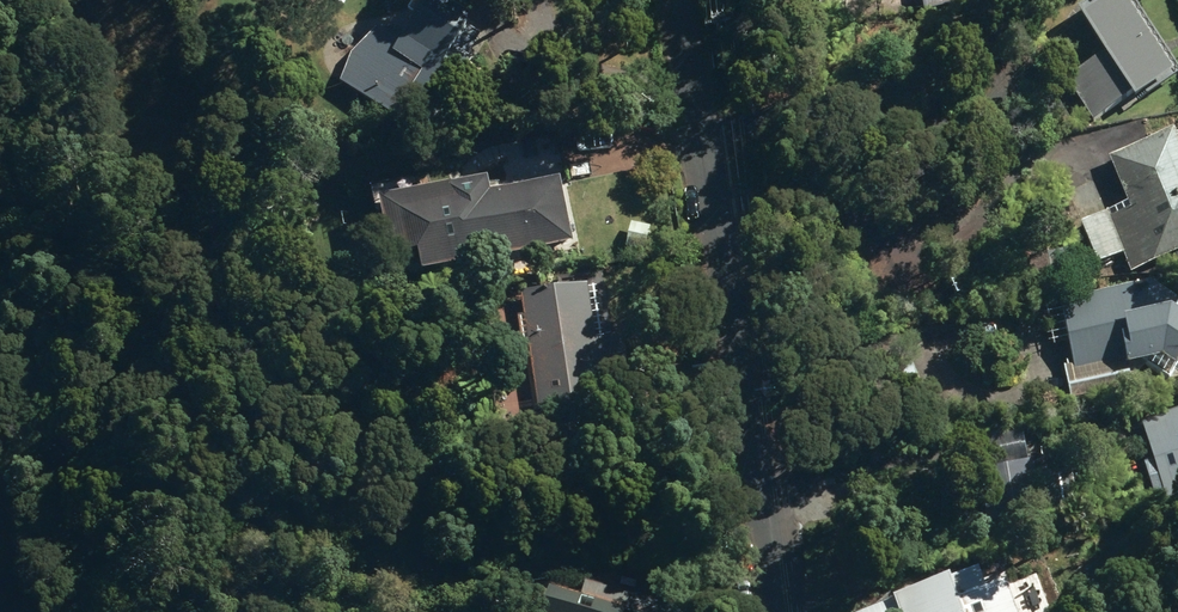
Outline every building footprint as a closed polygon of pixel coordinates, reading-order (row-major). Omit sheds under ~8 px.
[(402,110),(427,127),(469,64),(448,50),(467,21),(435,0),(421,0),(393,42),(372,28),(335,84),(394,123),(402,110)] [(919,14),(976,1),(976,0),(916,0),(919,14)] [(1086,125),(1128,97),(1131,102),(1159,84),(1161,84),(1176,75),(1126,0),(1093,0),(1072,14),(1099,55),(1058,83),(1086,125)] [(1129,277),(1177,255),(1177,136),(1175,137),(1173,131),(1106,160),(1129,211),(1107,221),(1104,213),(1076,225),(1094,267),(1120,256),(1129,277)] [(385,139),(385,152),(396,152),(396,139),(385,139)] [(372,204),(388,284),(570,245),(557,180),(487,195),(484,181),(372,204)] [(1036,269),(1037,284),(1070,281),(1069,266),(1036,269)] [(625,363),(621,340),(592,344),(584,286),(517,295),(535,419),(644,403),(639,361),(625,363)] [(1148,288),(1059,307),(1071,368),(1056,371),(1061,395),(1109,385),(1105,366),(1130,360),(1132,372),(1159,367),(1177,379),(1177,308),(1148,288)] [(1161,508),(1177,503),(1177,413),(1136,427),(1161,508)] [(988,473),(997,524),(1040,517),(1031,466),(988,473)] [(1004,585),(986,593),(979,573),(953,583),(950,578),(890,601),(895,611),(1015,611),(1004,585)] [(581,587),(576,604),(545,596),(541,611),(683,611),(581,587)]
